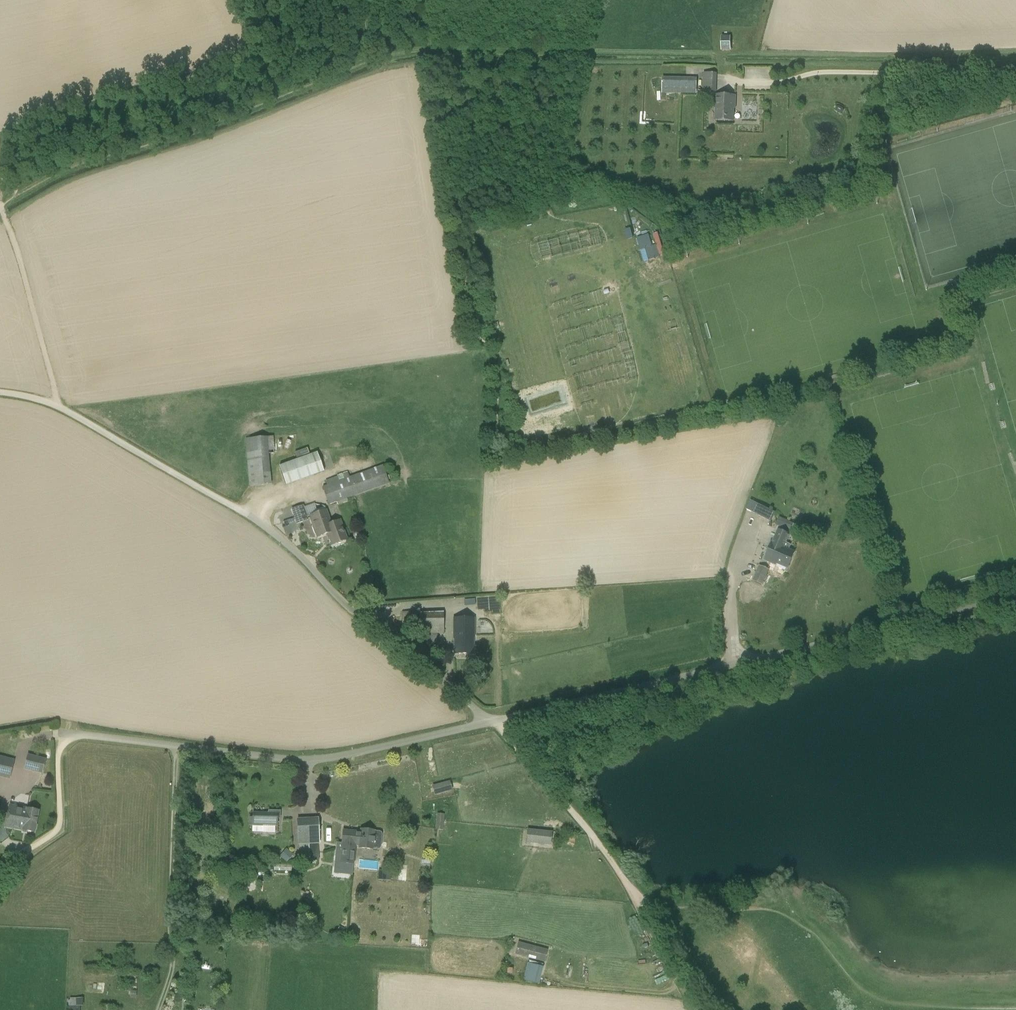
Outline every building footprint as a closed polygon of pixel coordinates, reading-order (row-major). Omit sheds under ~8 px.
[(721,40),(721,51),(730,51),(730,40),(721,40)] [(716,92),(717,73),(704,73),(703,92),(716,92)] [(686,78),(662,77),(662,93),(681,94),(696,94),(697,78),(686,78)] [(715,95),(714,109),(716,109),(715,122),(734,122),(734,109),(735,109),(735,95),(715,95)] [(971,283),(965,284),(968,293),(973,292),(971,283)] [(245,439),(249,487),(255,486),(271,485),(269,454),(274,453),(273,437),(245,439)] [(318,452),(280,466),(286,485),(324,472),(318,452)] [(326,485),(322,486),(329,505),(335,503),(353,496),(389,483),(388,480),(383,465),(377,467),(349,477),(347,471),(342,473),(342,474),(337,476),(325,481),(326,485)] [(303,505),(291,509),(295,521),(308,517),(304,507),(303,505)] [(767,505),(762,515),(767,517),(764,523),(771,526),(778,510),(767,505)] [(326,510),(310,516),(314,526),(313,527),(315,532),(316,533),(318,537),(327,534),(332,545),(348,540),(340,520),(331,523),(326,510)] [(779,517),(776,525),(790,531),(793,523),(779,517)] [(795,552),(789,549),(791,545),(786,542),(789,535),(778,530),(773,541),(772,541),(764,560),(776,565),(776,564),(788,568),(795,552)] [(759,565),(752,581),(762,585),(769,570),(759,565)] [(420,612),(401,612),(402,630),(419,630),(420,634),(424,634),(444,633),(444,629),(443,618),(443,613),(420,613),(420,612)] [(473,653),(473,619),(454,619),(454,638),(455,638),(455,653),(473,653)] [(0,756),(0,777),(10,779),(15,760),(0,756)] [(28,758),(25,771),(42,775),(45,762),(28,758)] [(445,783),(433,786),(435,794),(447,790),(445,783)] [(10,806),(6,827),(7,827),(7,825),(14,827),(14,828),(35,832),(39,811),(10,806)] [(275,832),(275,825),(277,825),(277,810),(268,810),(268,813),(253,813),(252,817),(249,817),(248,824),(263,825),(263,832),(275,832)] [(437,813),(435,829),(437,829),(443,830),(444,822),(444,814),(437,813)] [(318,818),(297,819),(298,843),(319,842),(318,818)] [(359,848),(372,849),(373,841),(378,841),(380,841),(381,839),(382,834),(381,832),(379,831),(374,831),(374,830),(360,829),(360,833),(343,832),(341,848),(337,848),(335,870),(352,871),(351,875),(352,875),(355,845),(359,845),(359,848)] [(527,829),(525,843),(551,845),(552,832),(527,829)] [(286,848),(279,856),(287,862),(294,854),(286,848)] [(378,870),(378,880),(390,881),(391,868),(382,868),(382,871),(378,870)] [(548,950),(518,942),(515,955),(545,963),(548,950)] [(527,962),(522,980),(537,984),(542,966),(527,962)]
